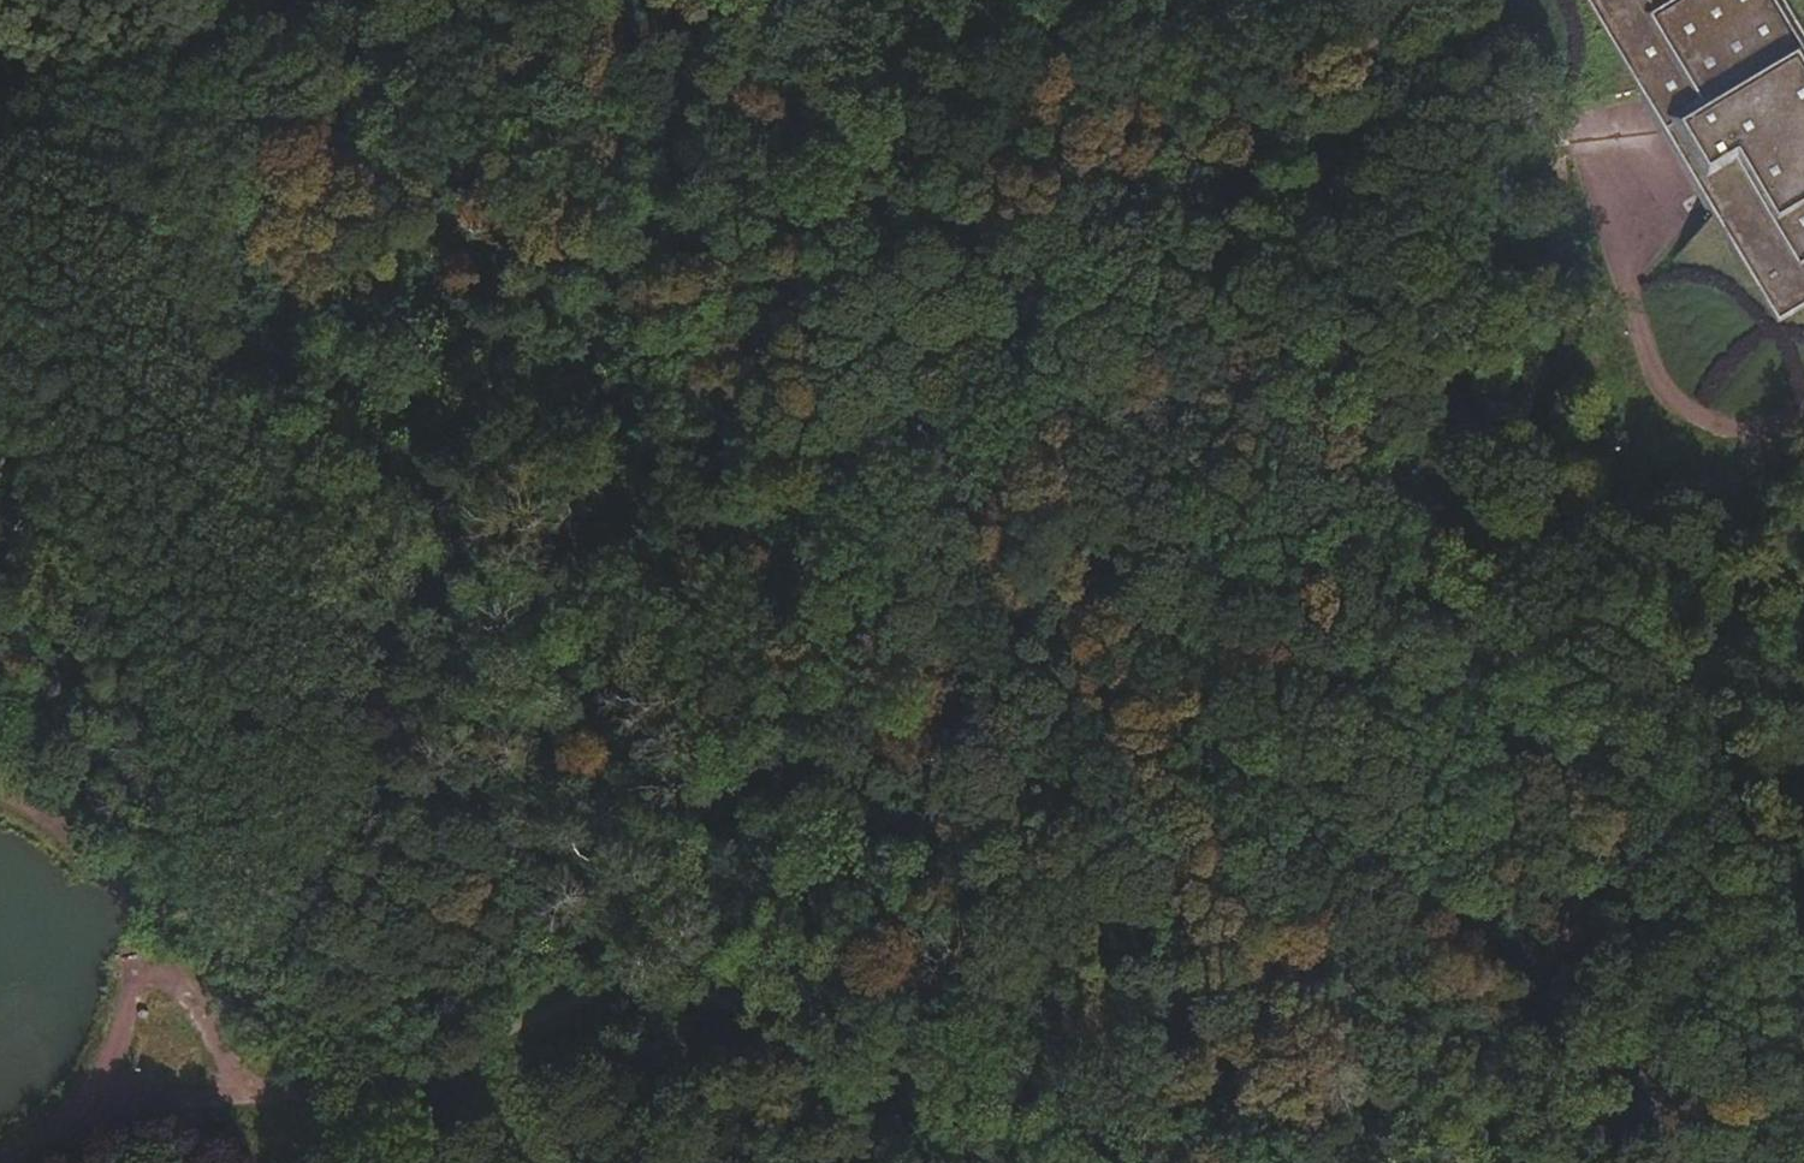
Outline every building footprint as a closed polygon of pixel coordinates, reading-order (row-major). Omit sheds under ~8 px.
[(1771,323),(1803,304),(1803,80),(1755,0),(1577,0),(1771,323)]
